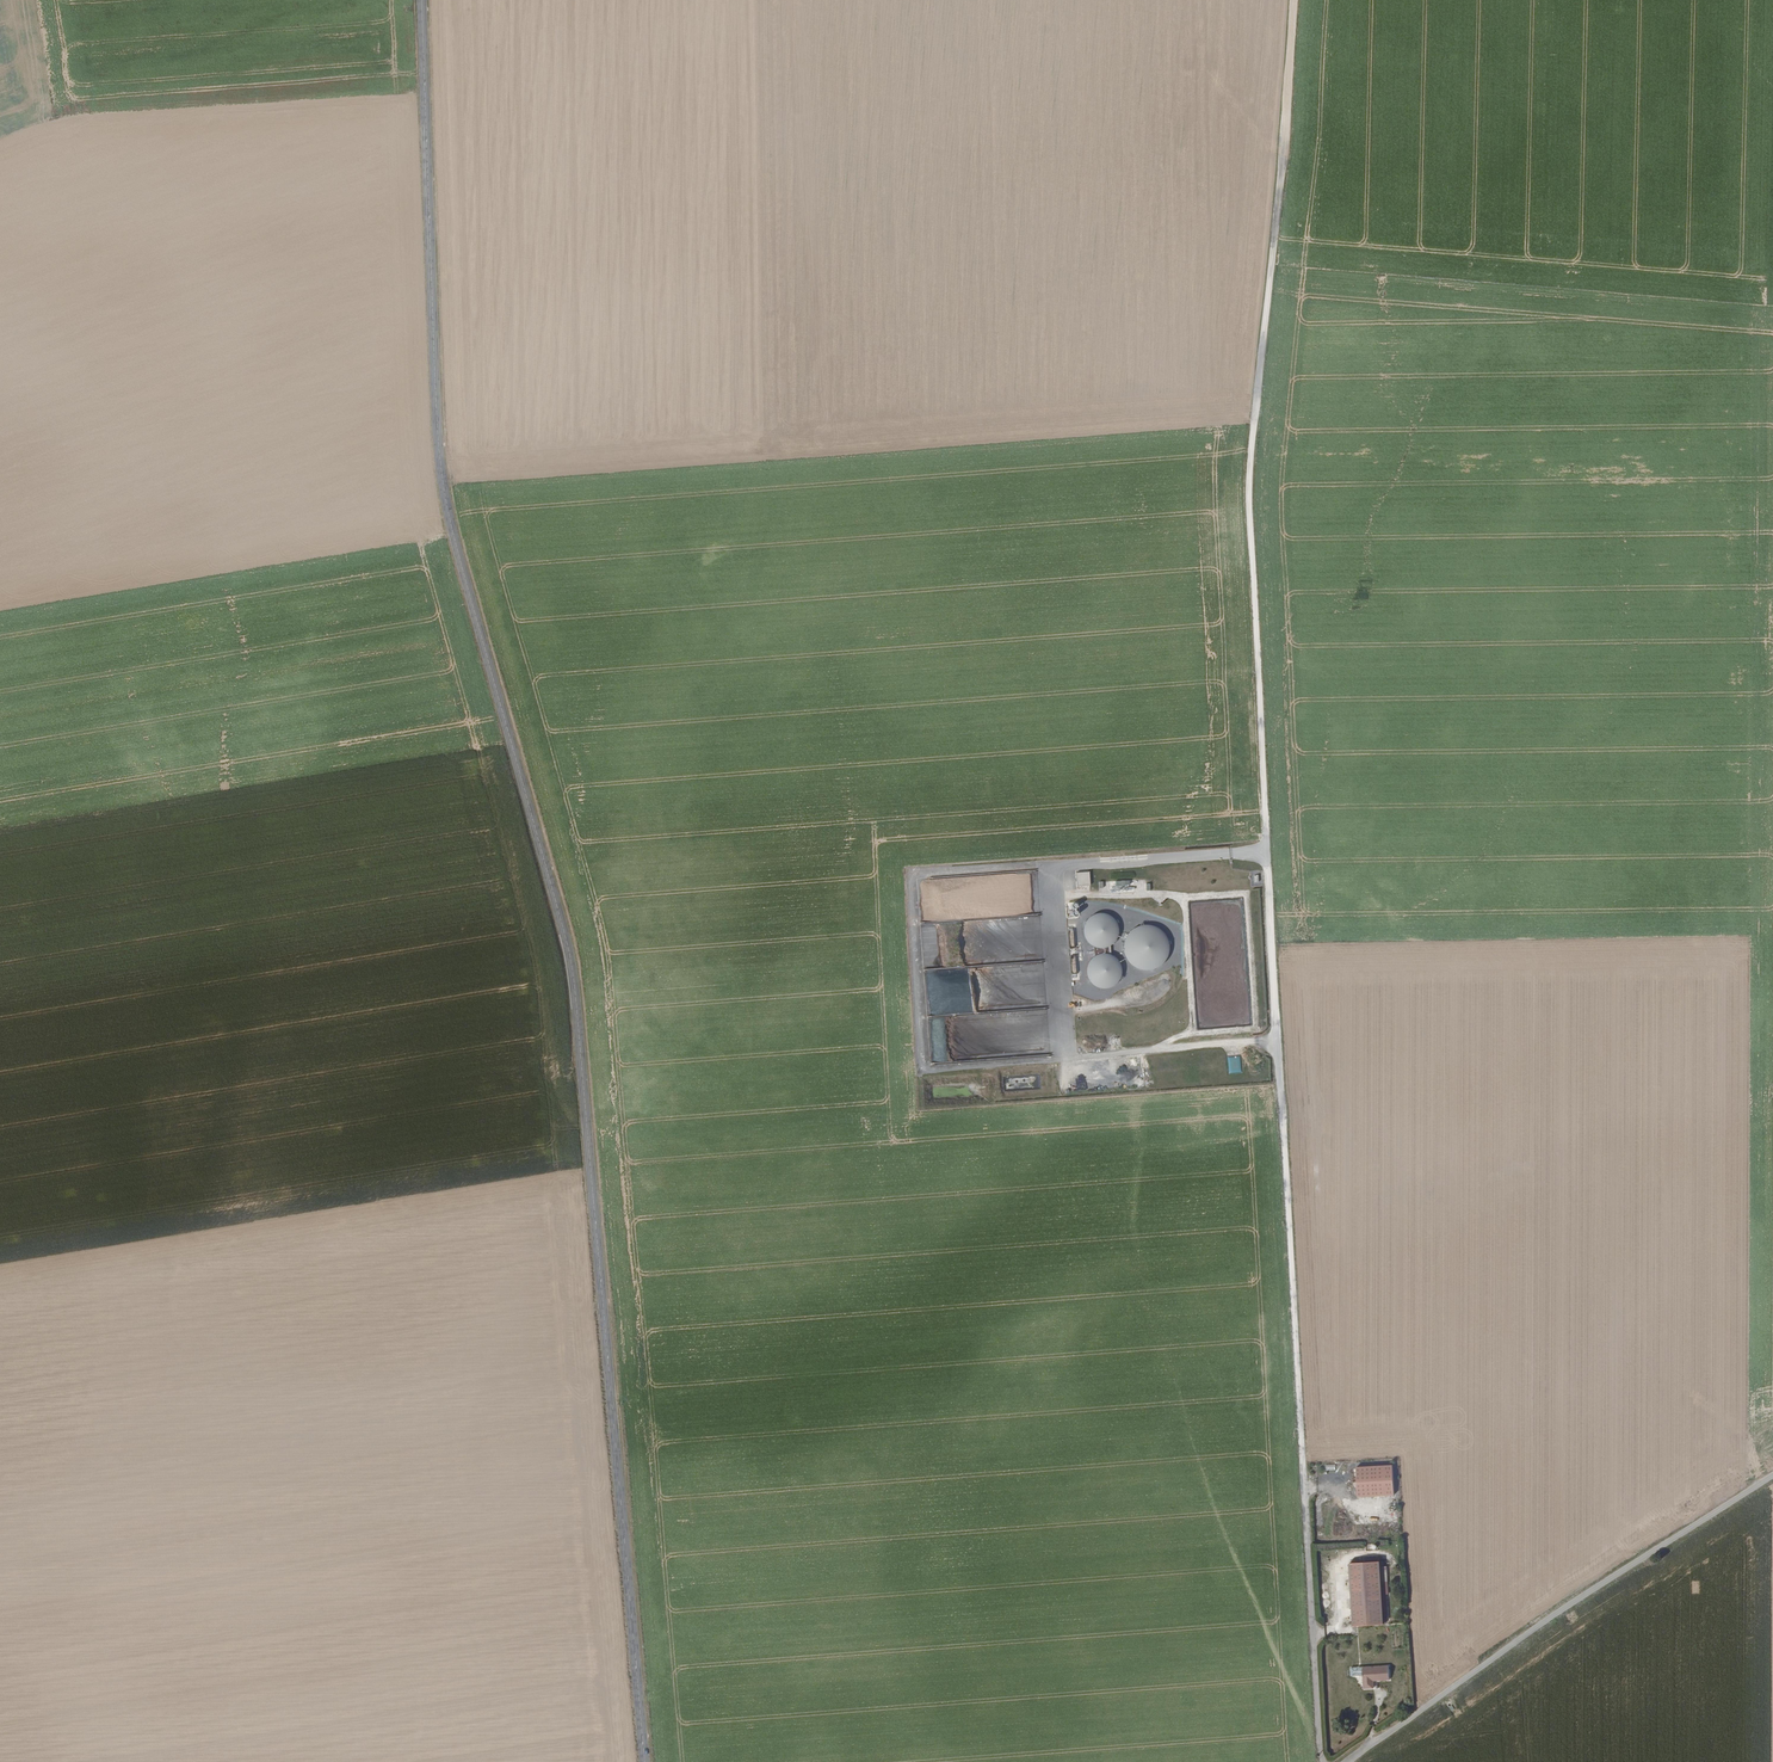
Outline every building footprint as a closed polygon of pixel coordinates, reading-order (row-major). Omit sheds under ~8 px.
[(1075,885),(1089,885),(1088,871),(1075,872),(1075,885)] [(1101,948),(1103,938),(1096,936),(1100,916),(1087,913),(1085,924),(1094,926),(1090,945),(1098,946),(1097,948),(1101,948)] [(972,921),(923,923),(924,962),(944,961),(944,966),(946,966),(946,961),(950,961),(951,965),(957,965),(957,964),(974,964),(972,921)] [(1127,959),(1128,962),(1140,968),(1141,968),(1143,969),(1147,969),(1161,964),(1166,954),(1166,945),(1157,941),(1156,937),(1159,936),(1155,934),(1154,931),(1153,932),(1144,928),(1152,928),(1153,927),(1149,925),(1141,925),(1127,930),(1127,937),(1131,937),(1131,941),(1128,947),(1128,952),(1127,955),(1127,959)] [(995,936),(995,928),(981,928),(981,936),(995,936)] [(1093,954),(1092,987),(1114,988),(1115,973),(1108,973),(1108,970),(1100,970),(1100,965),(1104,965),(1104,957),(1101,957),(1102,955),(1093,954)] [(930,1020),(932,1034),(958,1030),(959,1039),(951,1040),(952,1045),(936,1047),(936,1053),(935,1053),(936,1062),(974,1057),(972,1050),(978,1049),(977,1044),(972,1044),(970,1031),(976,1030),(974,1014),(930,1020)] [(1227,1057),(1229,1073),(1241,1071),(1239,1056),(1227,1057)] [(1137,1076),(1135,1068),(1122,1072),(1124,1079),(1137,1076)] [(1392,1465),(1355,1466),(1356,1497),(1393,1496),(1392,1465)] [(1382,1564),(1352,1565),(1355,1628),(1385,1627),(1383,1585),(1383,1570),(1382,1564)] [(1389,1668),(1363,1669),(1364,1690),(1374,1690),(1374,1682),(1374,1681),(1377,1681),(1377,1682),(1390,1682),(1389,1668)]
